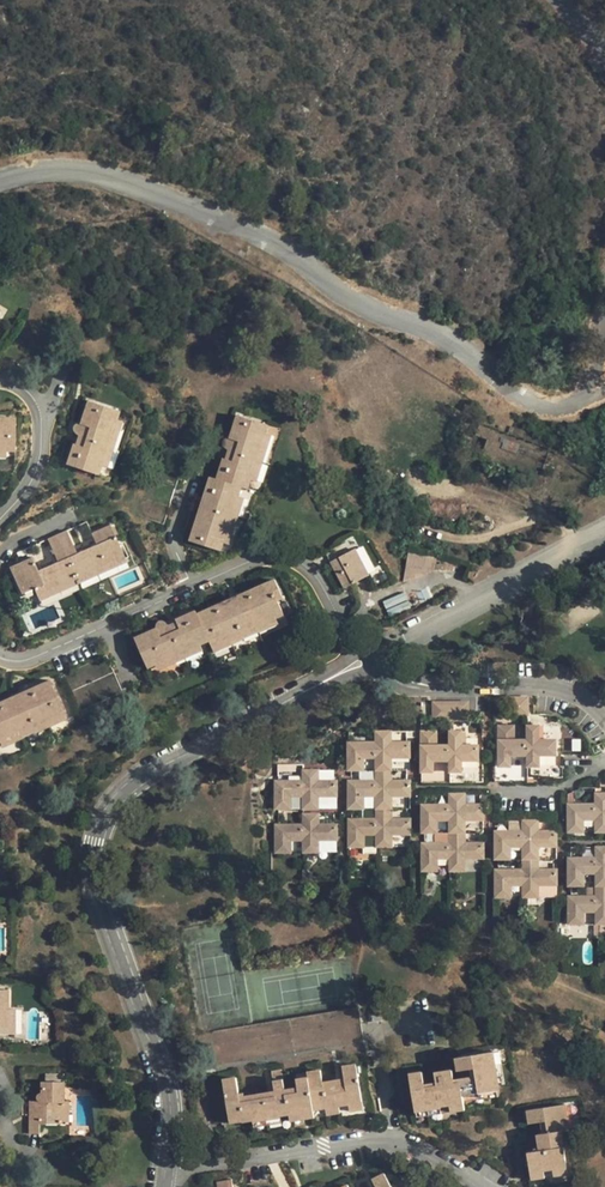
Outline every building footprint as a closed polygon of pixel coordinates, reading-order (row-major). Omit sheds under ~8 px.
[(74,443),(66,464),(97,474),(119,410),(88,400),(80,423),(89,426),(82,446),(75,443),(74,443)] [(198,517),(190,541),(220,550),(240,486),(248,489),(269,425),(238,415),(230,438),(238,440),(232,461),(225,459),(223,458),(217,479),(210,477),(203,498),(213,501),(207,520),(198,517)] [(15,450),(15,418),(0,417),(0,450),(15,450)] [(75,443),(82,446),(89,426),(80,423),(78,423),(77,423),(75,424),(74,425),(73,427),(73,430),(74,432),(76,432),(78,433),(75,443)] [(228,448),(225,459),(232,461),(238,440),(230,438),(228,437),(226,437),(225,438),(223,439),(223,440),(222,441),(222,444),(223,446),(225,447),(228,448)] [(213,501),(203,498),(198,517),(207,520),(213,501)] [(58,535),(76,576),(124,556),(110,525),(91,533),(96,544),(76,553),(67,531),(58,535)] [(34,588),(36,594),(76,576),(58,535),(47,540),(57,561),(38,570),(32,557),(21,562),(10,566),(22,594),(34,588)] [(330,561),(344,589),(349,585),(368,575),(355,549),(330,561)] [(406,555),(405,575),(435,576),(435,555),(406,555)] [(127,562),(124,556),(76,576),(78,583),(127,562)] [(76,576),(36,594),(39,600),(78,583),(76,576)] [(134,638),(147,668),(209,641),(211,646),(240,634),(242,638),(257,632),(255,627),(276,618),(283,615),(277,600),(283,598),(275,580),(237,596),(238,598),(244,611),(233,617),(227,603),(226,601),(197,614),(196,611),(175,619),(176,621),(180,629),(161,637),(157,627),(134,638)] [(389,615),(411,606),(405,592),(383,601),(389,615)] [(227,603),(233,617),(244,611),(238,598),(227,603)] [(276,618),(255,627),(257,632),(258,634),(279,625),(276,618)] [(157,627),(161,637),(180,629),(176,621),(167,625),(166,623),(164,621),(162,620),(160,621),(158,621),(157,623),(157,624),(156,626),(157,627)] [(242,638),(240,634),(211,646),(214,652),(243,640),(242,638)] [(73,734),(129,709),(105,654),(103,656),(62,674),(21,692),(22,694),(28,707),(16,712),(10,699),(9,697),(0,702),(0,740),(20,731),(22,736),(36,730),(34,725),(63,712),(66,718),(71,728),(73,734)] [(22,694),(10,699),(16,712),(28,707),(22,694)] [(430,705),(429,723),(464,724),(464,706),(430,705)] [(63,712),(34,725),(36,730),(37,731),(66,718),(63,712)] [(494,728),(494,769),(506,770),(506,759),(523,759),(524,744),(506,744),(507,729),(494,728)] [(523,759),(523,770),(537,770),(537,759),(553,760),(553,744),(537,744),(537,729),(523,728),(524,744),(523,759)] [(419,730),(418,771),(430,772),(431,762),(447,762),(447,746),(431,746),(431,731),(419,730)] [(447,762),(446,772),(460,773),(460,762),(475,762),(476,747),(460,747),(460,731),(447,730),(447,746),(447,762)] [(20,731),(0,740),(0,742),(2,747),(22,737),(22,736),(20,731)] [(372,761),(372,772),(385,772),(385,761),(407,762),(407,745),(385,743),(385,734),(373,733),(373,745),(372,761)] [(346,744),(346,772),(357,772),(357,761),(372,761),(373,745),(346,744)] [(298,796),(299,807),(312,808),(312,796),(333,796),(334,781),(312,780),(312,770),(299,770),(299,780),(298,796)] [(372,799),(372,811),(384,810),(384,798),(406,798),(406,782),(384,782),(385,772),(372,772),(372,783),(372,799)] [(271,780),(271,807),(283,807),(283,795),(298,796),(299,780),(271,780)] [(345,782),(345,810),(356,810),(356,798),(372,799),(372,783),(345,782)] [(445,823),(445,834),(457,835),(457,823),(479,823),(479,807),(457,806),(457,796),(445,796),(445,806),(445,823)] [(591,835),(603,836),(604,824),(604,808),(604,797),(591,797),(591,808),(591,824),(591,835)] [(417,806),(417,834),(430,834),(430,823),(445,823),(445,806),(417,806)] [(563,808),(563,836),(576,836),(576,824),(591,824),(591,808),(563,808)] [(372,838),(372,849),(384,850),(384,838),(407,838),(406,822),(384,822),(384,810),(372,811),(372,823),(372,838)] [(299,840),(299,853),(310,853),(310,840),(333,840),(333,825),(311,825),(311,815),(299,815),(299,825),(299,840)] [(345,823),(345,850),(356,850),(357,838),(372,838),(372,823),(345,823)] [(517,851),(517,863),(529,862),(529,851),(552,851),(552,835),(530,835),(530,824),(517,824),(517,835),(517,851)] [(271,825),(270,852),(283,852),(283,840),(299,840),(299,825),(271,825)] [(444,862),(444,874),(456,873),(456,862),(477,862),(478,846),(457,846),(457,835),(445,834),(444,846),(444,862)] [(490,836),(490,862),(501,862),(501,851),(517,851),(517,835),(490,836)] [(417,846),(417,873),(428,873),(429,862),(444,862),(444,846),(417,846)] [(591,891),(603,891),(603,878),(604,878),(604,862),(603,862),(603,852),(591,851),(591,862),(591,878),(591,891)] [(517,890),(517,902),(528,903),(529,891),(551,891),(551,875),(529,874),(529,862),(517,863),(517,875),(517,890)] [(563,863),(563,890),(575,891),(575,879),(591,878),(591,862),(563,863)] [(490,875),(489,902),(501,902),(501,890),(517,890),(517,875),(490,875)] [(590,930),(602,930),(602,918),(604,918),(604,902),(603,902),(603,891),(591,891),(590,902),(591,918),(590,930)] [(563,902),(563,929),(575,929),(576,918),(591,918),(590,902),(563,902)] [(15,1033),(15,1008),(8,1008),(8,989),(0,989),(0,1033),(15,1033)] [(252,1119),(253,1121),(281,1116),(281,1115),(289,1113),(289,1115),(314,1111),(338,1107),(338,1105),(348,1104),(362,1101),(356,1064),(342,1067),(344,1078),(346,1084),(324,1087),(323,1082),(320,1070),(307,1072),(308,1077),(295,1079),(297,1086),(297,1091),(240,1101),(239,1094),(236,1077),(271,1071),(273,1080),(283,1078),(281,1069),(366,1055),(358,1007),(254,1025),(252,1025),(213,1031),(229,1119),(242,1117),(242,1121),(252,1119)] [(409,1074),(416,1111),(441,1107),(441,1106),(463,1102),(462,1096),(497,1090),(500,1089),(493,1052),(456,1057),(459,1071),(470,1069),(474,1068),(476,1079),(425,1087),(424,1084),(422,1072),(409,1074)] [(424,1084),(425,1087),(476,1079),(474,1068),(470,1069),(471,1076),(453,1079),(436,1082),(424,1084)] [(435,1073),(436,1082),(453,1079),(452,1070),(435,1073)] [(285,1088),(283,1078),(273,1080),(274,1090),(285,1088)] [(323,1082),(324,1087),(346,1084),(344,1078),(323,1082)] [(28,1114),(28,1133),(31,1133),(39,1133),(38,1124),(61,1123),(61,1101),(64,1101),(64,1081),(41,1081),(41,1091),(39,1092),(38,1094),(37,1095),(37,1096),(37,1098),(38,1100),(39,1102),(41,1102),(41,1107),(28,1107),(28,1114)] [(297,1091),(297,1086),(285,1088),(274,1090),(244,1095),(244,1092),(239,1094),(240,1101),(297,1091)] [(462,1096),(463,1102),(498,1096),(497,1090),(462,1096)] [(362,1101),(348,1104),(349,1112),(363,1109),(362,1101)] [(464,1109),(463,1102),(441,1106),(441,1107),(416,1111),(417,1116),(464,1109)] [(527,1152),(530,1173),(544,1171),(543,1169),(552,1168),(552,1170),(567,1167),(561,1131),(568,1130),(564,1104),(527,1110),(530,1124),(540,1122),(545,1121),(547,1133),(543,1134),(537,1134),(540,1150),(527,1152)] [(339,1112),(338,1107),(314,1111),(315,1116),(339,1112)] [(314,1111),(289,1115),(290,1121),(315,1116),(314,1111)] [(567,1167),(552,1170),(554,1177),(568,1174),(567,1167)] [(545,1178),(544,1171),(530,1173),(531,1180),(545,1178)] [(385,1173),(372,1179),(376,1186),(392,1186),(385,1173)]
